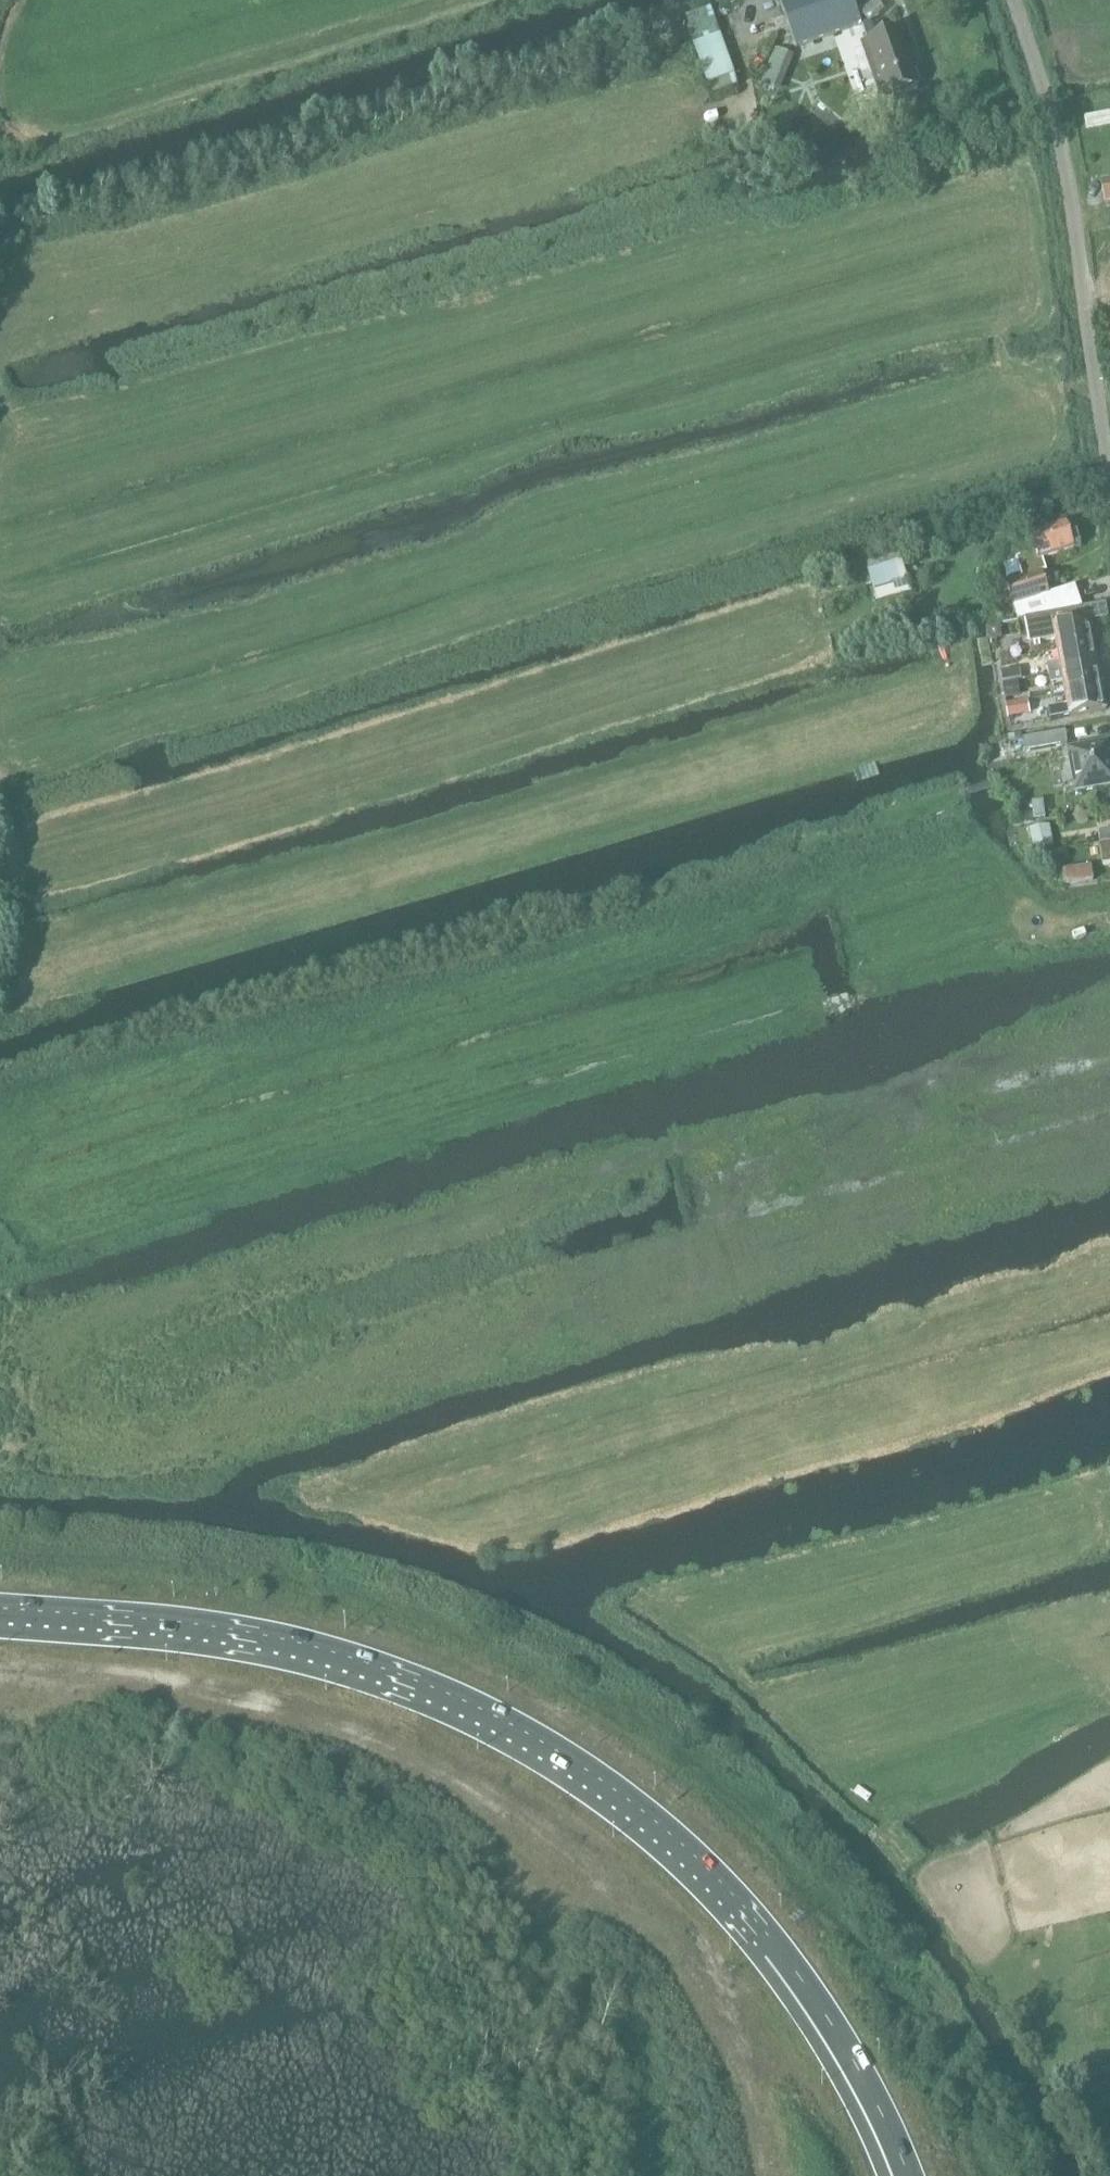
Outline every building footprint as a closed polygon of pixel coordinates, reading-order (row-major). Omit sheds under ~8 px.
[(796,47),(862,24),(853,0),(779,0),(796,47)] [(714,92),(740,83),(713,6),(686,15),(714,92)] [(861,43),(881,99),(919,86),(899,29),(861,43)] [(780,89),(794,52),(777,46),(762,82),(780,89)] [(1105,202),(1109,202),(1109,179),(1101,181),(1105,202)] [(1102,325),(1107,324),(1109,335),(1109,314),(1108,315),(1106,308),(1099,310),(1102,325)] [(1017,620),(1025,619),(1082,608),(1075,587),(1061,592),(1049,595),(1042,574),(1047,573),(1042,559),(1074,549),(1070,537),(1071,534),(1070,530),(1067,529),(1066,525),(1031,536),(1037,552),(1016,559),(1022,579),(1006,584),(1013,606),(1017,620)] [(865,562),(877,604),(911,594),(899,552),(865,562)] [(1055,639),(1058,650),(1092,644),(1088,622),(1085,623),(1082,608),(1025,619),(1030,644),(1055,639)] [(1047,665),(1049,675),(1096,666),(1092,644),(1058,650),(1060,663),(1047,665)] [(1063,682),(1065,694),(1100,688),(1096,666),(1049,675),(1050,684),(1063,682)] [(1002,675),(1004,683),(1021,680),(1020,671),(1002,675)] [(1100,688),(1065,694),(1067,705),(1048,709),(1050,719),(1104,709),(1100,688)] [(1007,704),(1008,713),(1027,710),(1025,701),(1007,704)] [(1002,736),(997,743),(998,752),(1006,754),(1025,751),(1025,752),(1068,744),(1065,731),(1022,739),(1021,733),(1002,736)] [(1075,792),(1109,786),(1109,741),(1067,749),(1075,792)] [(1029,828),(1033,851),(1054,847),(1050,825),(1029,828)] [(1109,843),(1109,830),(1098,832),(1100,844),(1109,843)] [(1100,844),(1103,865),(1109,864),(1109,843),(1100,844)] [(1091,867),(1062,871),(1064,884),(1093,880),(1091,867)]
